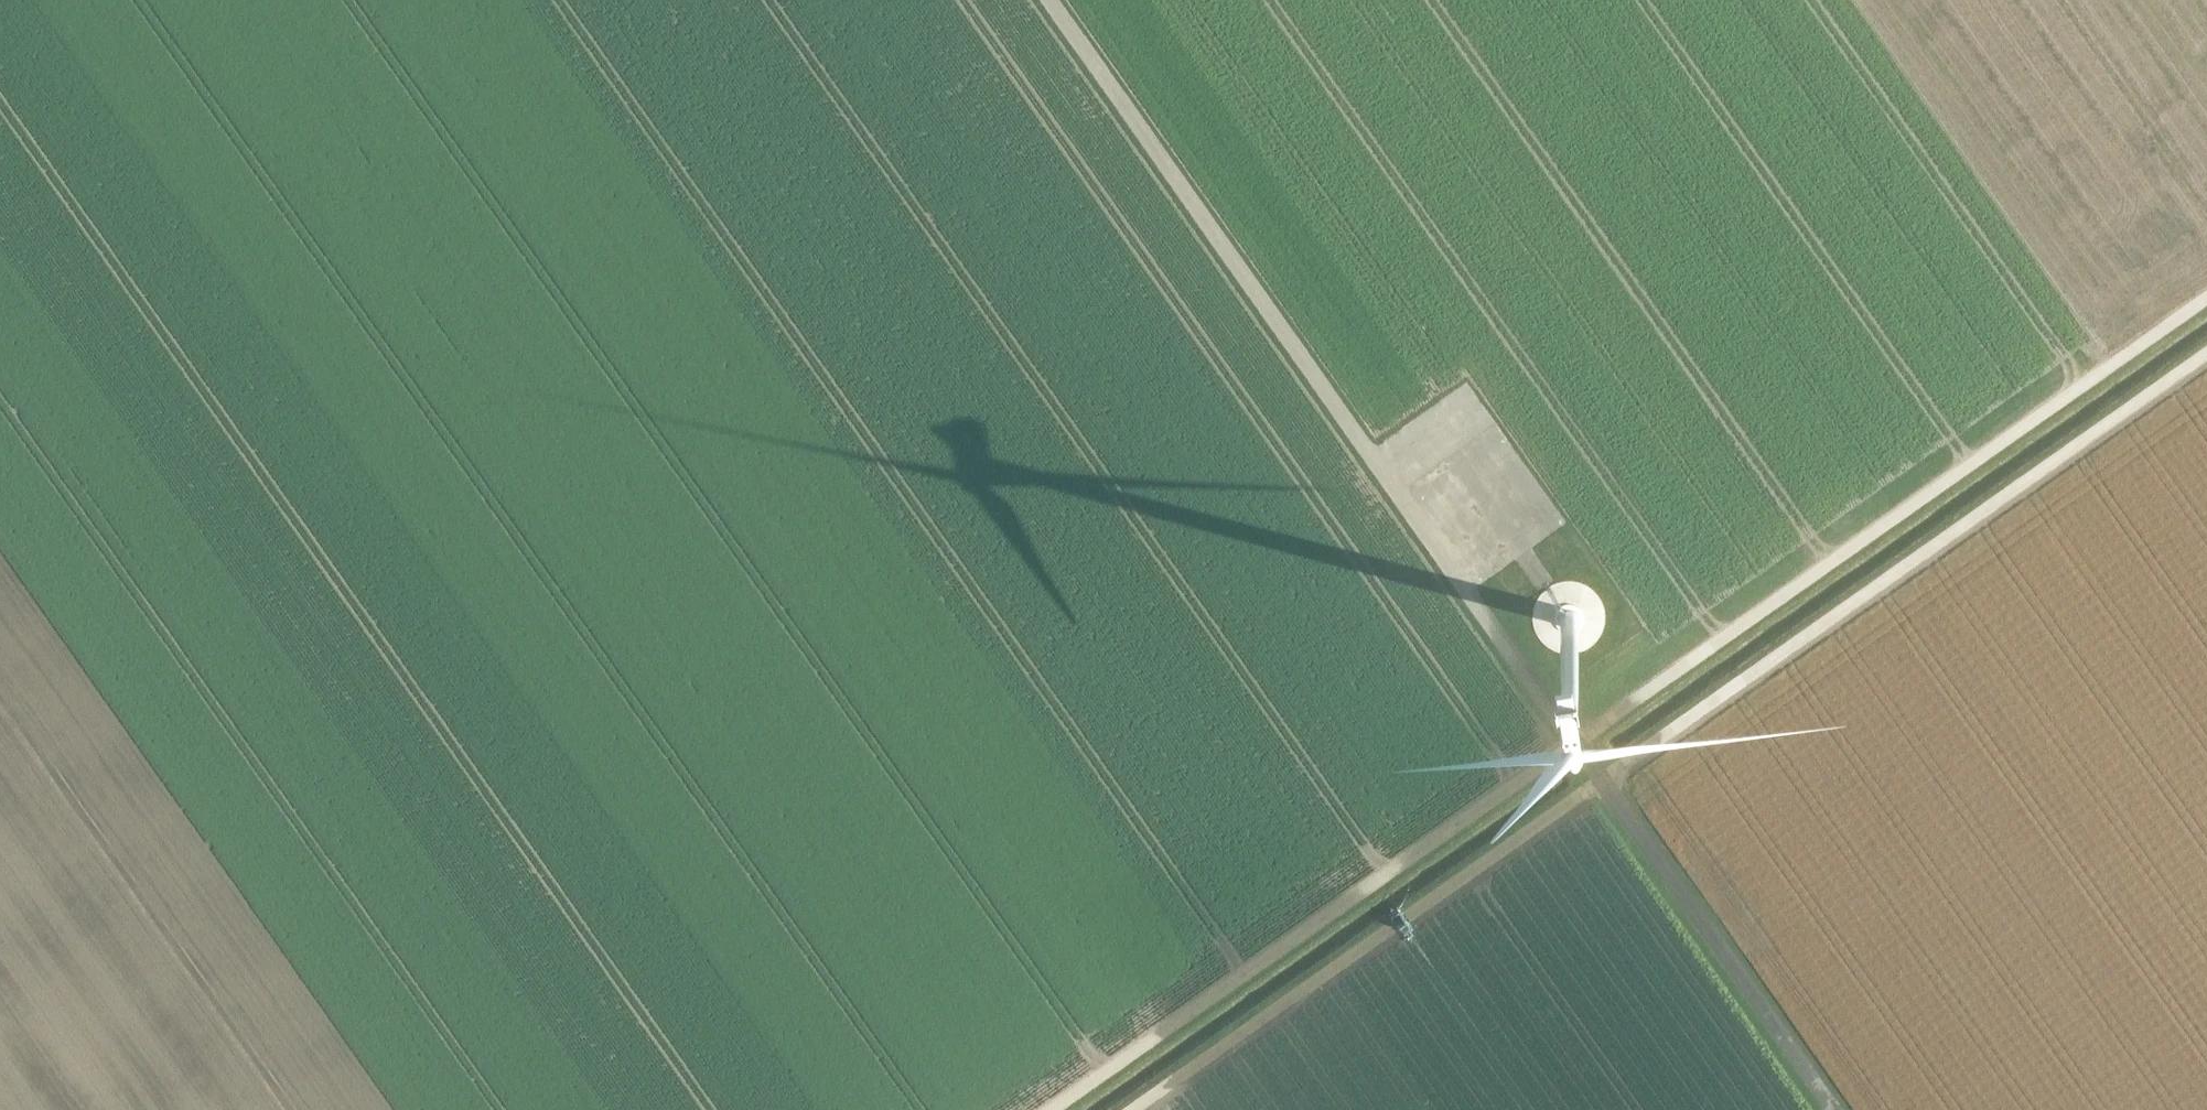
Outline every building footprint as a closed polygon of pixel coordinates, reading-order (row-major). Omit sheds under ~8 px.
[(1557,618),(1557,619),(1558,621),(1558,623),(1559,625),(1560,626),(1562,627),(1563,628),(1565,629),(1567,629),(1569,629),(1570,629),(1572,628),(1574,627),(1575,626),(1576,624),(1577,622),(1577,621),(1577,619),(1577,617),(1577,615),(1576,614),(1574,612),(1573,611),(1571,610),(1570,609),(1568,609),(1566,609),(1564,610),(1563,610),(1561,611),(1560,613),(1559,614),(1558,616),(1557,618)]
